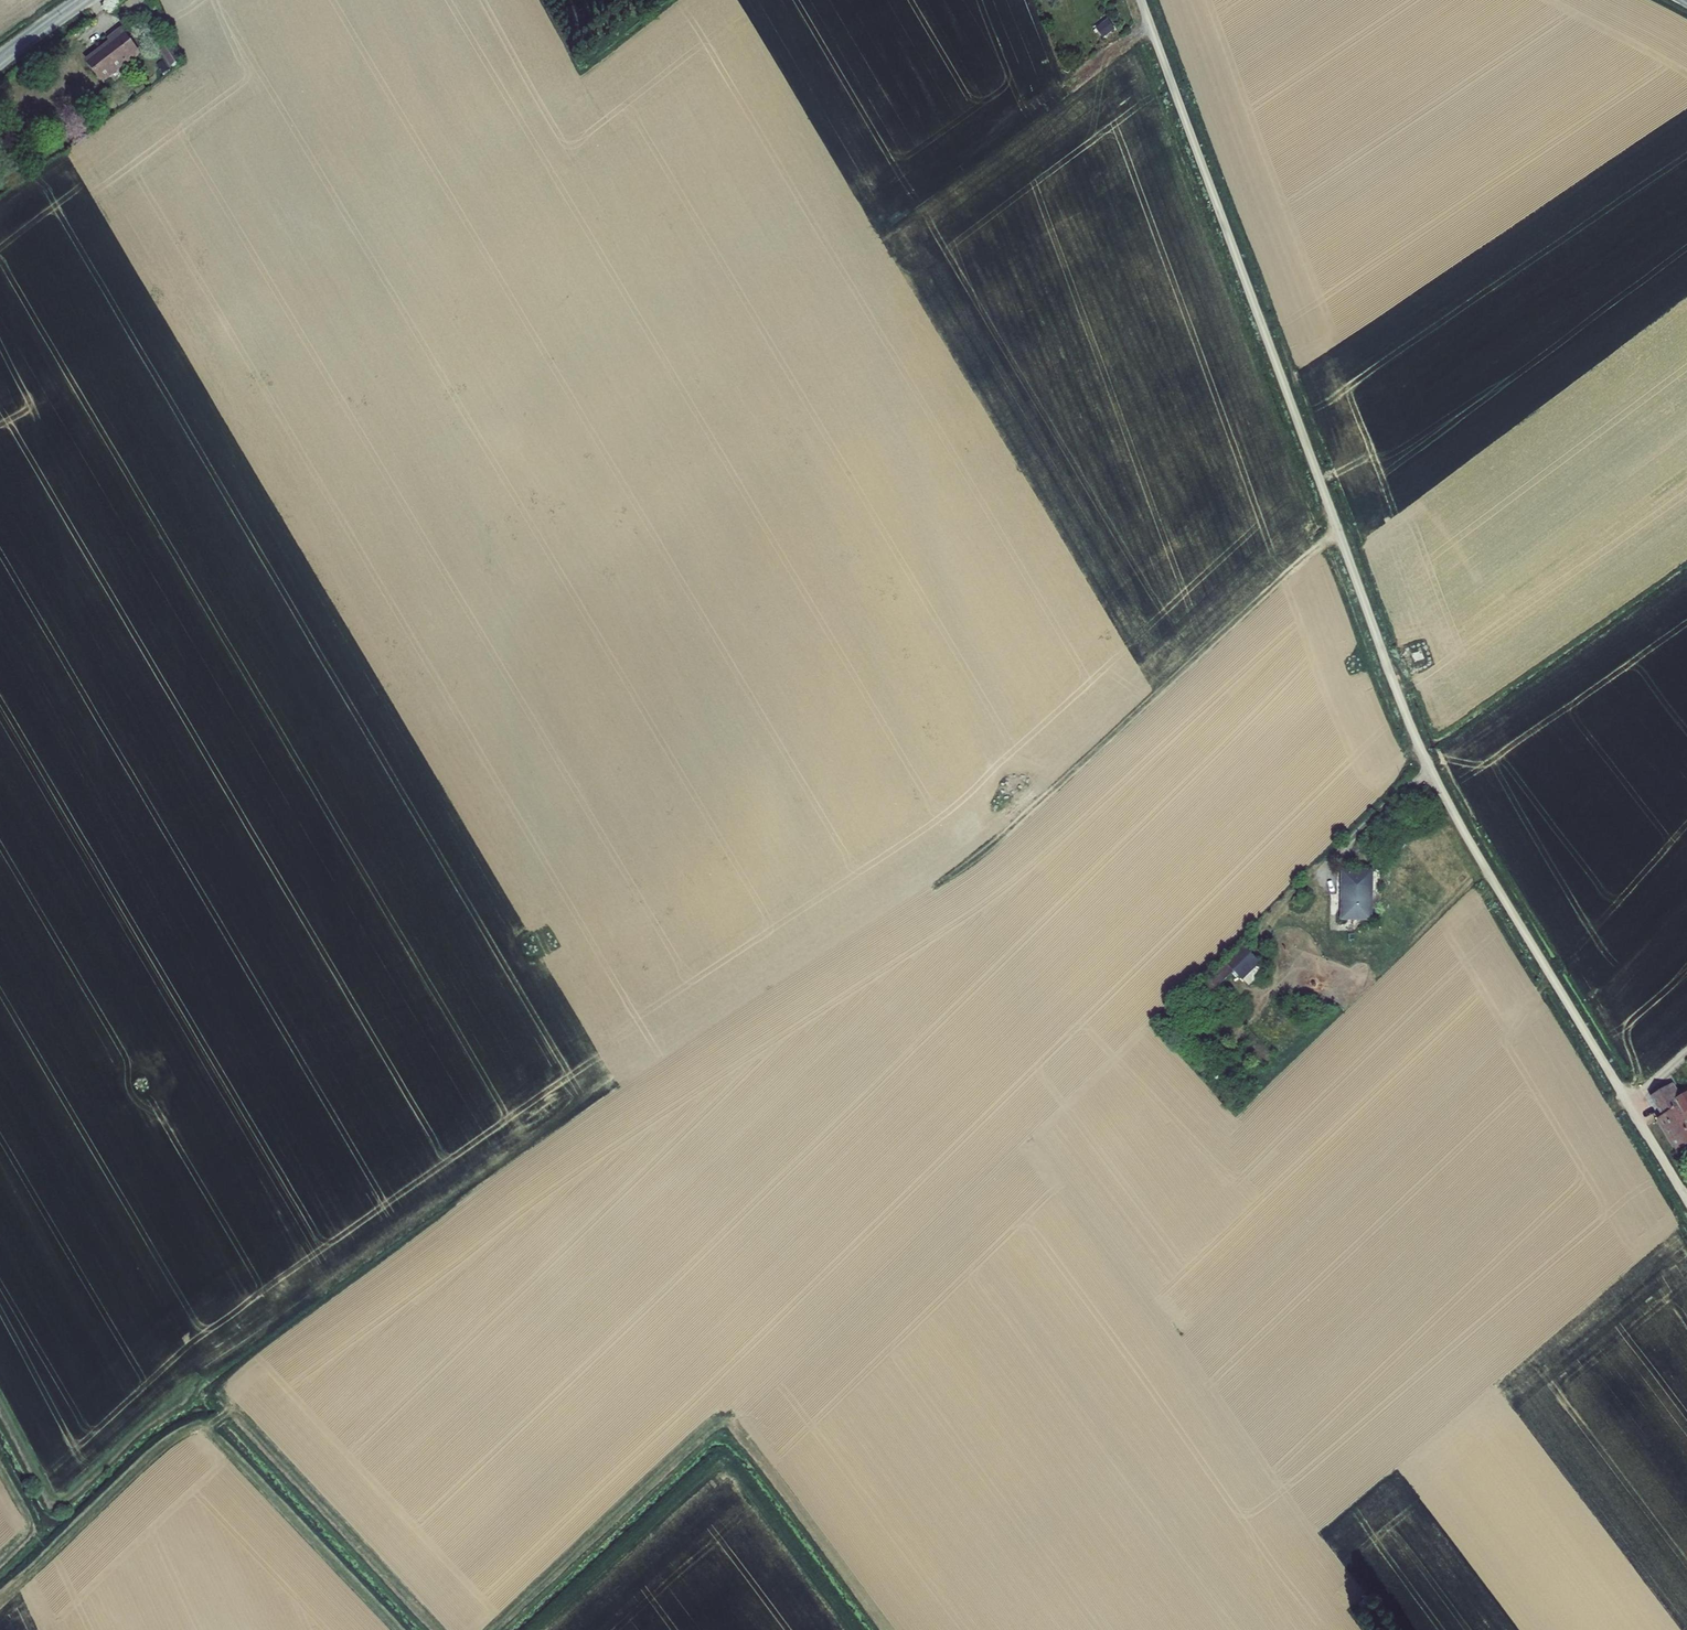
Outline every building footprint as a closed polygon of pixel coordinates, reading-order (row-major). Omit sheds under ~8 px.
[(1102,37),(1115,29),(1109,19),(1096,27),(1102,37)] [(112,43),(88,61),(102,80),(138,52),(121,30),(109,40),(112,43)] [(1111,41),(1095,52),(1101,61),(1117,50),(1111,41)] [(171,45),(161,51),(170,66),(180,60),(171,45)] [(1336,872),(1337,916),(1357,917),(1357,920),(1367,920),(1367,911),(1364,911),(1364,871),(1336,872)] [(1218,962),(1235,980),(1252,964),(1235,946),(1218,962)] [(1252,964),(1235,980),(1241,985),(1258,969),(1252,964)] [(1686,1144),(1686,1090),(1680,1094),(1672,1082),(1650,1096),(1661,1115),(1656,1118),(1676,1151),(1686,1144)]
